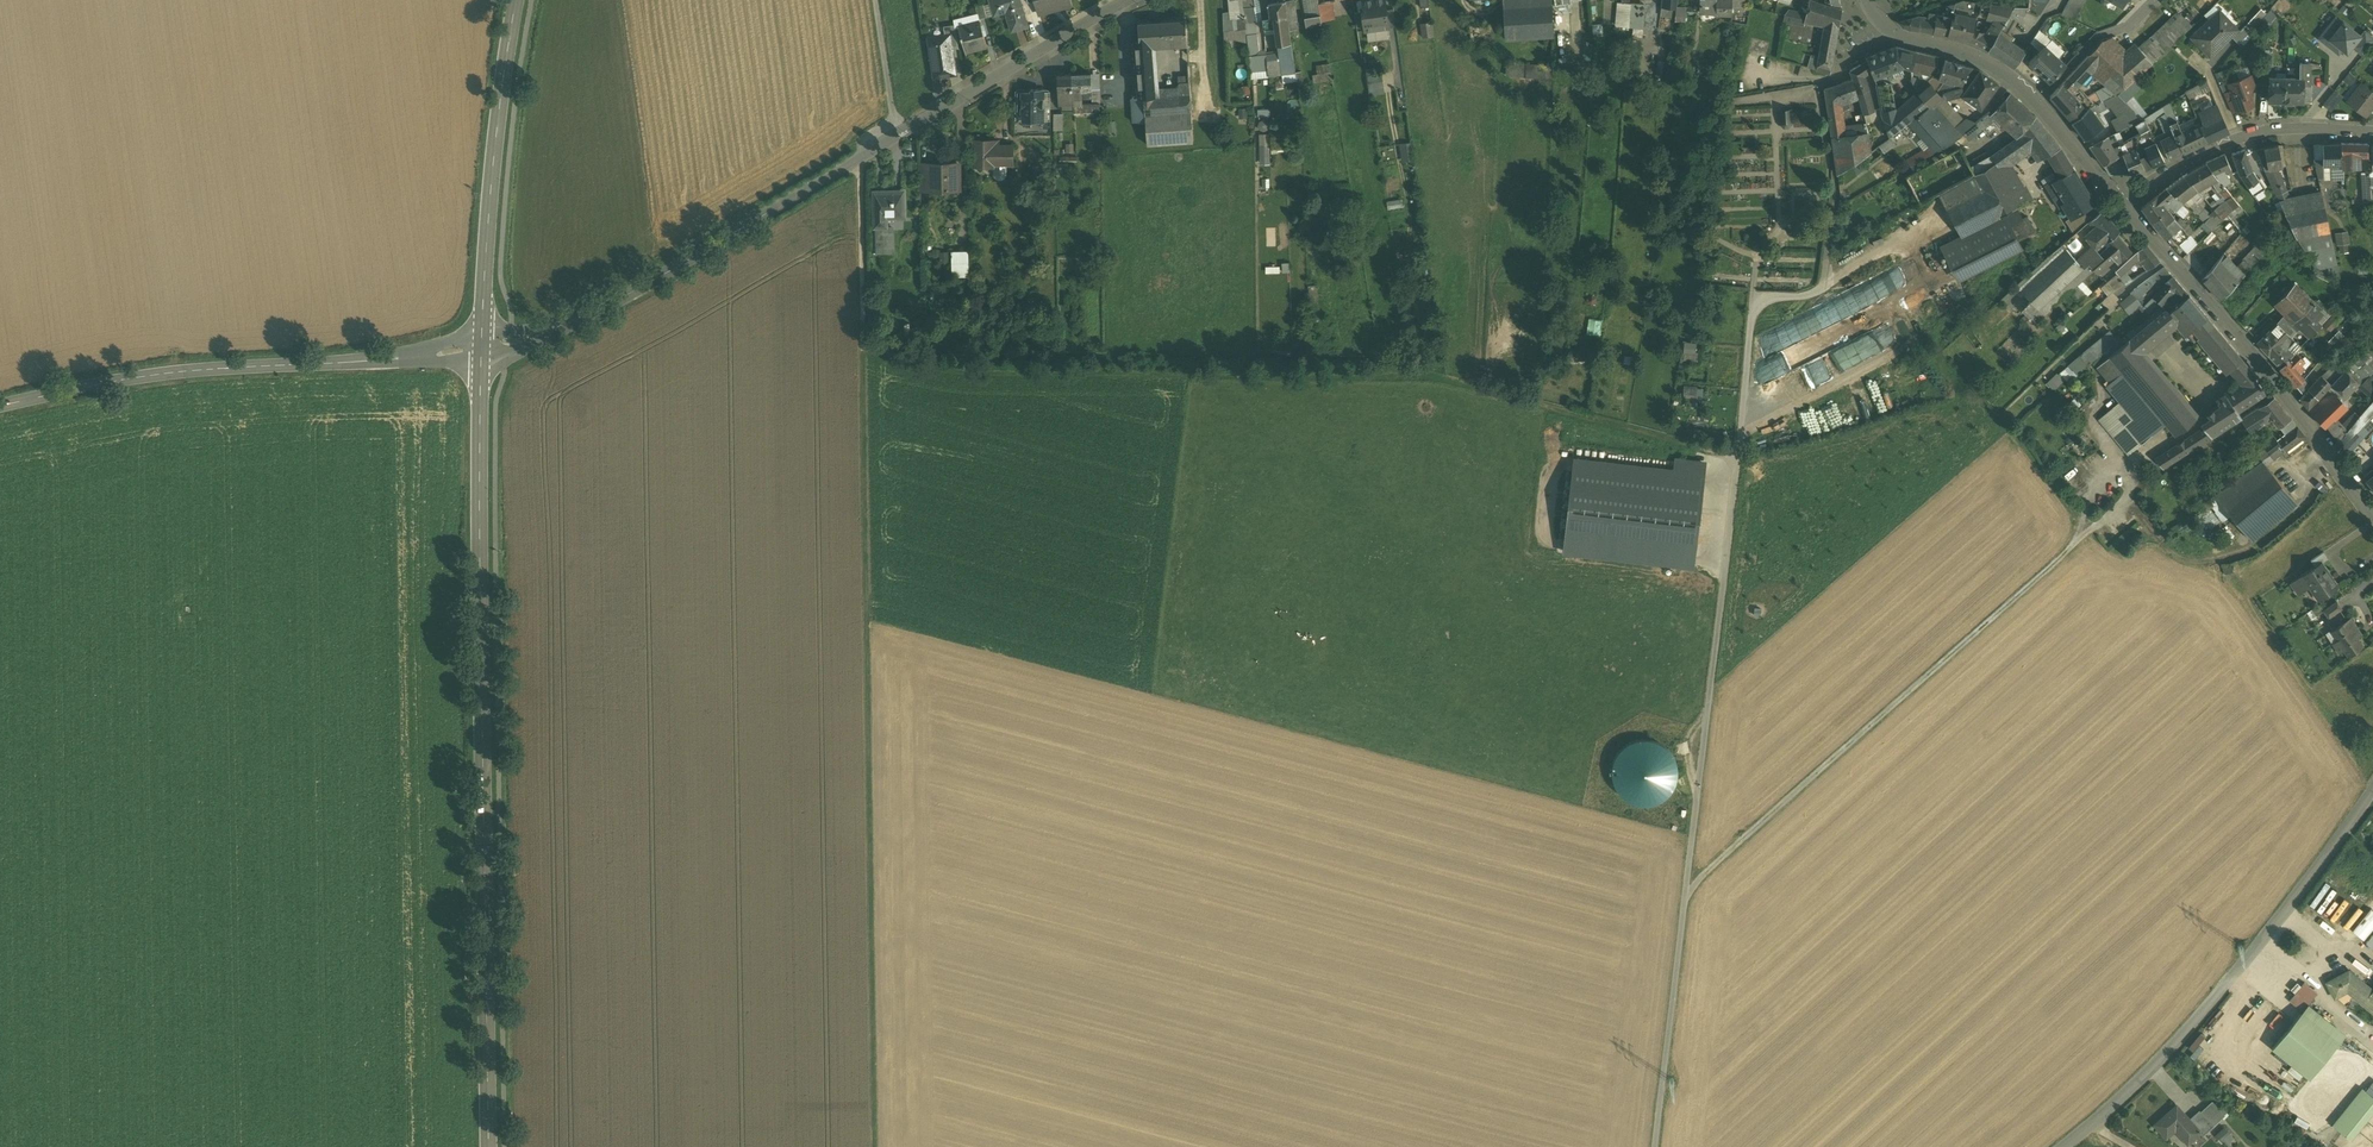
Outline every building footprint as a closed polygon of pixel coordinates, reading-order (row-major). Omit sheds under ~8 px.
[(994,5),(992,5),(995,15),(1008,11),(1014,31),(1028,27),(1020,0),(993,0),(994,5)] [(1035,1),(1039,14),(1071,5),(1070,0),(1035,0),(1035,1)] [(1231,12),(1232,31),(1246,29),(1246,24),(1244,17),(1243,8),(1242,0),(1229,0),(1231,12)] [(1286,1),(1288,15),(1295,14),(1293,0),(1286,1)] [(1310,14),(1310,17),(1320,15),(1320,10),(1318,4),(1318,0),(1307,0),(1310,14)] [(1363,1),(1364,12),(1363,12),(1365,31),(1389,28),(1385,0),(1368,0),(1363,1)] [(1665,7),(1675,9),(1676,7),(1677,0),(1666,0),(1665,7)] [(1701,13),(1716,14),(1716,0),(1701,0),(1701,13)] [(1716,14),(1732,15),(1732,4),(1732,0),(1717,0),(1716,14)] [(1842,9),(1816,3),(1817,2),(1810,0),(1805,21),(1815,23),(1815,20),(1825,22),(1839,25),(1839,26),(1842,9)] [(1967,0),(1963,0),(1955,3),(1955,4),(1954,7),(1979,11),(1981,2),(1967,0)] [(2066,6),(2078,12),(2080,11),(2086,0),(2069,0),(2066,6)] [(2124,9),(2130,0),(2108,0),(2124,9)] [(1286,1),(1272,3),(1278,43),(1278,45),(1291,43),(1286,1)] [(1332,2),(1318,4),(1320,10),(1333,8),(1332,2)] [(1552,2),(1504,5),(1505,39),(1553,36),(1552,4),(1552,2)] [(1992,3),(1981,2),(1979,11),(1979,14),(1987,16),(1992,3)] [(984,5),(987,16),(993,14),(990,3),(984,5)] [(1631,4),(1619,3),(1617,26),(1629,27),(1631,4)] [(2013,6),(1992,3),(1987,16),(1987,18),(2004,23),(2009,15),(2013,6)] [(1645,5),(1631,4),(1629,27),(1629,29),(1643,30),(1645,5)] [(983,5),(976,7),(979,19),(986,17),(983,5)] [(1263,19),(1261,6),(1255,7),(1257,22),(1263,21),(1263,19)] [(2025,7),(2013,6),(2009,15),(2016,19),(2018,20),(2023,11),(2025,7)] [(2078,12),(2066,6),(2062,13),(2072,19),(2078,12)] [(1255,7),(1243,8),(1244,17),(1246,24),(1257,22),(1255,7)] [(1674,19),(1675,9),(1665,7),(1662,7),(1660,17),(1674,19)] [(1685,7),(1676,7),(1675,9),(1675,21),(1684,22),(1685,7)] [(2260,7),(2233,37),(2239,43),(2265,13),(2260,7)] [(1798,12),(1789,10),(1785,15),(1784,16),(1788,17),(1796,19),(1798,12)] [(2192,26),(2178,10),(2138,47),(2152,63),(2192,26)] [(2219,10),(2191,37),(2209,57),(2238,30),(2229,21),(2227,23),(2218,13),(2220,11),(2219,10)] [(2262,18),(2270,24),(2276,16),(2268,10),(2262,18)] [(1224,32),(1232,31),(1231,12),(1223,13),(1224,32)] [(1929,13),(1928,20),(1911,18),(1910,30),(1933,33),(1937,14),(1929,13)] [(1966,15),(1960,14),(1959,15),(1953,13),(1952,18),(1948,36),(1970,41),(1973,29),(1976,18),(1966,16),(1966,15)] [(1295,14),(1288,15),(1290,31),(1297,29),(1295,14)] [(1948,17),(1937,14),(1933,33),(1948,36),(1952,18),(1948,17)] [(1308,17),(1305,18),(1307,27),(1322,24),(1320,15),(1310,17),(1308,17)] [(2016,19),(2009,15),(2004,23),(2003,24),(2010,29),(2016,19)] [(1270,17),(1263,19),(1263,21),(1264,29),(1272,28),(1270,17)] [(1911,18),(1898,22),(1903,27),(1910,30),(1911,18)] [(2335,18),(2319,38),(2333,49),(2337,45),(2330,39),(2342,23),(2335,18)] [(1186,20),(1160,22),(1162,43),(1187,42),(1186,20)] [(980,21),(959,27),(962,39),(965,49),(974,47),(975,49),(987,46),(980,21)] [(1160,22),(1139,23),(1140,44),(1140,45),(1152,44),(1162,43),(1160,22)] [(1431,22),(1421,23),(1423,38),(1433,36),(1431,22)] [(1839,25),(1825,22),(1824,27),(1822,27),(1821,34),(1822,34),(1822,36),(1823,36),(1819,60),(1832,62),(1839,25)] [(2360,36),(2343,22),(2342,23),(2330,39),(2337,45),(2343,50),(2347,52),(2351,47),(2360,36)] [(955,24),(944,26),(945,36),(949,36),(951,47),(958,45),(955,24)] [(2010,29),(2003,24),(2000,31),(1989,50),(2014,67),(2026,50),(2011,40),(2014,37),(2007,33),(2010,29)] [(1601,25),(1592,25),(1593,37),(1601,36),(1601,25)] [(2000,31),(1991,27),(1990,29),(1986,35),(1983,33),(1983,34),(1973,29),(1970,41),(1989,50),(2000,31)] [(1272,28),(1264,29),(1265,46),(1268,46),(1268,45),(1272,44),(1272,28)] [(2045,31),(2041,28),(2035,36),(2039,40),(2045,31)] [(2364,30),(2360,36),(2351,47),(2362,56),(2372,42),(2372,37),(2364,30)] [(1257,34),(1247,35),(1250,66),(1260,65),(1259,55),(1257,34)] [(945,36),(937,38),(938,42),(936,45),(931,45),(935,76),(950,74),(950,71),(955,70),(951,47),(949,36),(945,36)] [(2039,40),(2035,36),(2029,45),(2038,53),(2045,45),(2039,40)] [(2102,41),(2068,77),(2076,85),(2093,67),(2092,66),(2096,62),(2101,67),(2115,53),(2102,41)] [(1291,43),(1278,45),(1278,48),(1279,53),(1281,74),(1295,72),(1291,43)] [(1152,44),(1140,45),(1140,44),(1136,45),(1136,54),(1139,88),(1140,98),(1144,97),(1144,96),(1156,95),(1152,44)] [(2066,64),(2045,45),(2038,53),(2029,62),(2037,70),(2041,74),(2041,73),(2050,82),(2066,64)] [(2337,45),(2333,49),(2339,54),(2343,50),(2337,45)] [(1896,46),(1866,58),(1867,60),(1871,71),(1875,79),(1887,74),(1892,72),(1895,81),(1905,77),(1902,68),(1903,67),(1911,69),(1912,68),(1916,52),(1896,46)] [(2122,60),(2115,53),(2101,67),(2115,80),(2123,88),(2131,81),(2135,77),(2152,63),(2138,47),(2122,60)] [(1939,57),(1916,51),(1916,52),(1912,68),(1932,73),(1936,71),(1939,57)] [(1279,53),(1266,55),(1267,64),(1268,75),(1281,74),(1279,53)] [(1266,55),(1259,55),(1260,65),(1267,64),(1266,55)] [(1969,67),(1945,59),(1938,78),(1944,80),(1954,83),(1955,81),(1962,84),(1963,83),(1965,77),(1966,77),(1969,67)] [(1832,62),(1819,60),(1817,71),(1830,74),(1832,62)] [(1867,60),(1850,71),(1852,79),(1853,79),(1858,94),(1868,90),(1863,76),(1871,71),(1867,60)] [(2310,63),(2300,63),(2299,78),(2303,78),(2303,85),(2310,85),(2310,63)] [(1526,64),(1507,64),(1506,75),(1526,76),(1526,64)] [(1964,95),(1981,108),(1998,83),(1981,71),(1974,80),(1964,95)] [(1331,72),(1317,74),(1319,81),(1332,79),(1331,72)] [(1091,74),(1072,75),(1073,91),(1092,90),(1091,83),(1091,74)] [(1887,74),(1875,79),(1876,84),(1882,116),(1889,138),(1897,132),(1891,111),(1896,110),(1891,82),(1887,74)] [(1072,75),(1057,76),(1059,104),(1074,103),(1073,91),(1072,75)] [(1189,76),(1179,76),(1180,85),(1181,84),(1189,83),(1189,76)] [(1926,81),(1917,90),(1917,92),(1930,106),(1932,104),(1934,107),(1943,99),(1941,96),(1937,92),(1944,80),(1938,78),(1932,76),(1926,81)] [(2250,76),(2228,84),(2231,92),(2238,110),(2253,105),(2249,94),(2253,84),(2250,76)] [(1368,97),(1383,94),(1380,77),(1365,79),(1368,97)] [(1926,81),(1912,77),(1912,79),(1912,81),(1916,89),(1917,90),(1926,81)] [(2076,85),(2068,77),(2063,83),(2070,92),(2076,85)] [(2123,88),(2120,91),(2117,93),(2125,101),(2137,88),(2142,84),(2135,77),(2131,81),(2123,88)] [(2285,78),(2269,77),(2268,101),(2285,102),(2285,78)] [(2299,78),(2285,78),(2285,102),(2294,102),(2303,102),(2303,85),(2303,78),(2299,78)] [(1851,79),(1825,89),(1825,90),(1831,127),(1842,125),(1838,103),(1857,97),(1851,79)] [(1912,79),(1907,81),(1912,91),(1916,89),(1912,81),(1912,79)] [(2123,88),(2115,80),(2109,86),(2113,91),(2116,93),(2117,93),(2120,91),(2123,88)] [(2206,80),(2197,85),(2200,93),(2201,94),(2210,90),(2206,80)] [(1100,82),(1091,83),(1092,90),(1092,104),(1100,103),(1100,82)] [(1189,83),(1181,84),(1180,85),(1178,87),(1178,94),(1190,93),(1189,83)] [(2070,92),(2063,83),(2050,97),(2072,122),(2086,110),(2070,92)] [(2362,84),(2347,102),(2365,116),(2372,107),(2372,93),(2362,84)] [(2197,85),(2185,91),(2188,99),(2200,93),(2197,85)] [(1960,88),(1948,91),(1948,93),(1950,98),(1964,95),(1960,88)] [(1043,89),(1031,89),(1031,92),(1023,92),(1022,113),(1022,114),(1031,114),(1031,123),(1043,123),(1043,109),(1043,89)] [(1868,90),(1858,94),(1864,113),(1871,112),(1867,93),(1868,93),(1868,90)] [(2113,91),(2103,95),(2106,99),(2116,93),(2113,91)] [(2334,91),(2323,104),(2330,110),(2341,96),(2334,91)] [(1917,92),(1896,110),(1891,111),(1897,132),(1904,127),(1908,124),(1916,118),(1917,117),(1930,106),(1917,92)] [(2231,92),(2224,95),(2232,112),(2238,110),(2231,92)] [(1178,94),(1175,94),(1176,113),(1191,112),(1190,93),(1178,94)] [(1992,113),(1991,113),(1996,118),(2017,136),(2021,132),(2035,116),(2010,93),(1992,113)] [(2125,101),(2117,93),(2116,93),(2106,99),(2105,99),(2117,117),(2132,109),(2125,101)] [(1156,95),(1144,96),(1144,97),(1146,115),(1176,113),(1175,94),(1156,95)] [(1964,121),(1945,101),(1943,99),(1934,107),(1953,129),(1964,121)] [(2103,100),(2088,108),(2093,115),(2107,108),(2103,100)] [(1092,104),(1074,105),(1074,113),(1100,111),(1100,103),(1092,104)] [(1930,106),(1917,117),(1930,133),(1933,136),(1943,147),(1953,142),(1956,140),(1960,136),(1934,107),(1932,104),(1930,106)] [(2162,107),(2156,111),(2160,116),(2164,113),(2162,107)] [(2088,108),(2086,110),(2072,122),(2085,139),(2102,127),(2093,115),(2088,108)] [(2212,111),(2200,116),(2204,125),(2200,127),(2207,142),(2229,132),(2222,117),(2218,108),(2212,111)] [(2117,117),(2112,120),(2116,129),(2136,118),(2133,110),(2132,109),(2117,117)] [(2156,111),(2148,116),(2152,121),(2160,116),(2156,111)] [(1176,113),(1146,115),(1148,145),(1193,142),(1191,112),(1176,113)] [(1791,112),(1780,113),(1781,125),(1784,129),(1789,128),(1792,124),(1791,112)] [(1990,112),(1982,118),(1987,124),(1996,118),(1991,113),(1992,113),(1990,112)] [(2176,121),(2173,112),(2165,115),(2169,124),(2176,121)] [(1064,130),(1063,113),(1054,113),(1055,130),(1064,130)] [(1269,132),(1269,116),(1259,116),(1259,133),(1269,132)] [(2035,116),(2021,132),(2031,145),(2042,159),(2048,155),(2060,148),(2055,140),(2035,116)] [(1930,133),(1917,117),(1916,118),(1908,124),(1923,140),(1930,133)] [(1982,118),(1976,123),(1977,123),(1976,124),(1980,130),(1987,124),(1982,118)] [(2143,118),(2134,123),(2138,129),(2140,133),(2144,131),(2149,129),(2147,124),(2143,118)] [(1976,123),(1966,119),(1964,121),(1953,129),(1960,136),(1964,134),(1976,124),(1977,123),(1976,123)] [(2176,121),(2169,124),(2174,134),(2174,135),(2181,132),(2179,127),(2176,121)] [(1866,123),(1860,124),(1862,134),(1869,133),(1868,129),(1866,123)] [(2134,123),(2121,130),(2122,134),(2123,136),(2138,129),(2134,123)] [(1976,124),(1964,134),(1968,140),(1980,130),(1976,124)] [(2169,124),(2163,127),(2167,137),(2173,134),(2169,124)] [(2181,132),(2174,135),(2175,136),(2176,136),(2183,152),(2199,145),(2207,142),(2200,127),(2199,124),(2186,130),(2181,132)] [(1842,125),(1831,127),(1832,138),(1843,137),(1842,125)] [(2154,140),(2149,129),(2144,131),(2151,144),(2152,144),(2151,142),(2154,140)] [(2031,145),(2021,132),(2017,136),(2013,140),(2022,152),(2031,145)] [(1271,163),(1270,133),(1259,134),(1260,164),(1271,163)] [(1843,137),(1832,138),(1838,175),(1871,152),(1869,133),(1862,134),(1843,137)] [(2114,133),(2106,137),(2110,143),(2117,140),(2116,137),(2114,133)] [(2167,137),(2160,141),(2169,159),(2182,153),(2175,136),(2174,135),(2174,134),(2173,134),(2167,137)] [(2135,135),(2119,144),(2123,153),(2128,151),(2129,151),(2130,150),(2128,146),(2137,143),(2135,135)] [(1943,147),(1933,136),(1924,143),(1928,147),(1933,153),(1943,147)] [(2106,137),(2090,146),(2097,157),(2113,148),(2110,143),(2106,137)] [(1890,139),(1880,146),(1884,152),(1895,145),(1889,138),(1890,139)] [(1991,155),(1991,156),(1996,162),(1997,164),(2010,160),(2011,159),(2022,152),(2013,140),(1991,155)] [(2151,144),(2145,147),(2153,165),(2163,161),(2154,140),(2151,142),(2152,144),(2151,144)] [(993,141),(975,141),(974,166),(993,166),(993,164),(1007,164),(1012,164),(1013,146),(993,145),(993,141)] [(2113,148),(2097,157),(2104,166),(2112,161),(2123,154),(2123,153),(2119,144),(2113,148)] [(2312,145),(2314,159),(2322,158),(2322,144),(2312,145)] [(2341,144),(2322,144),(2322,158),(2323,166),(2336,165),(2341,165),(2343,164),(2342,155),(2341,144)] [(2367,144),(2341,144),(2342,155),(2358,155),(2368,155),(2367,144)] [(2278,145),(2264,148),(2266,159),(2268,169),(2277,168),(2282,167),(2278,145)] [(1928,147),(1907,160),(1910,166),(1933,153),(1928,147)] [(2060,148),(2048,155),(2061,176),(2062,177),(2074,171),(2060,148)] [(2264,148),(2256,150),(2258,156),(2260,161),(2266,159),(2264,148)] [(2138,150),(2130,153),(2129,151),(2128,151),(2123,153),(2123,154),(2126,162),(2127,165),(2130,173),(2143,168),(2144,170),(2145,169),(2139,156),(2138,156),(2138,150)] [(2252,170),(2244,150),(2232,154),(2239,175),(2253,195),(2264,188),(2252,170)] [(1989,151),(1976,159),(1982,170),(1993,164),(1996,162),(1991,156),(1991,155),(1989,151)] [(2224,154),(2205,163),(2217,179),(2218,179),(2223,185),(2230,181),(2225,172),(2228,171),(2231,170),(2224,154)] [(2358,155),(2342,155),(2343,164),(2343,169),(2360,167),(2360,160),(2359,160),(2358,155)] [(2258,156),(2251,158),(2257,172),(2264,169),(2260,161),(2258,156)] [(2322,158),(2314,159),(2314,160),(2316,169),(2323,168),(2323,166),(2322,158)] [(1976,159),(1968,163),(1975,174),(1982,170),(1976,159)] [(2266,159),(2260,161),(2264,169),(2273,188),(2283,183),(2277,168),(2268,169),(2266,159)] [(1996,162),(1993,164),(2009,194),(2024,186),(2010,160),(1997,164),(1996,162)] [(2112,161),(2104,166),(2106,170),(2114,165),(2112,161)] [(958,163),(920,164),(920,190),(960,190),(960,175),(958,175),(958,163)] [(2205,163),(2187,173),(2197,190),(2198,190),(2212,182),(2217,179),(2205,163)] [(1007,164),(993,164),(993,166),(993,175),(995,178),(998,180),(1002,180),(1005,179),(1007,175),(1007,164)] [(1982,170),(1975,174),(1984,191),(1947,209),(1961,236),(1995,219),(1998,218),(1999,217),(2016,208),(2017,207),(2016,207),(2009,194),(1993,164),(1982,170)] [(2114,165),(2106,170),(2110,175),(2116,174),(2116,168),(2114,165)] [(2125,166),(2118,166),(2114,165),(2116,168),(2116,174),(2130,174),(2130,173),(2127,165),(2125,166)] [(1043,166),(1033,166),(1033,182),(1043,182),(1043,166)] [(2074,171),(2062,177),(2061,176),(2053,181),(2046,186),(2059,208),(2063,205),(2070,218),(2071,218),(2084,210),(2094,204),(2095,204),(2074,171)] [(2369,172),(2360,173),(2363,207),(2371,207),(2369,183),(2369,172)] [(2187,173),(2183,175),(2166,189),(2173,194),(2182,202),(2197,190),(2187,173)] [(1939,194),(1947,209),(1984,191),(1975,174),(1939,194)] [(2223,185),(2218,179),(2217,179),(2212,182),(2213,185),(2221,195),(2225,200),(2231,195),(2223,185)] [(2283,183),(2273,188),(2276,195),(2287,191),(2283,183)] [(2024,186),(2009,194),(2016,207),(2019,206),(2032,201),(2030,197),(2024,186)] [(2166,189),(2142,208),(2152,222),(2168,210),(2166,208),(2163,203),(2165,201),(2173,194),(2166,189)] [(903,191),(874,192),(875,227),(886,227),(886,218),(904,218),(903,191)] [(2287,191),(2276,195),(2279,201),(2290,199),(2287,191)] [(2290,199),(2279,201),(2285,214),(2296,237),(2314,266),(2340,279),(2321,192),(2308,195),(2311,207),(2301,209),(2298,197),(2290,199)] [(2173,194),(2165,201),(2170,205),(2183,217),(2190,209),(2182,202),(2173,194)] [(2209,203),(2214,209),(2219,206),(2227,215),(2233,210),(2225,200),(2221,195),(2215,201),(2213,199),(2209,203)] [(2239,205),(2231,195),(2225,200),(2233,210),(2239,205)] [(2308,195),(2298,197),(2301,209),(2311,207),(2308,195)] [(2285,214),(2279,201),(2272,203),(2278,215),(2285,214)] [(2211,215),(2198,203),(2191,210),(2212,229),(2219,223),(2210,216),(2211,215)] [(2227,215),(2219,206),(2214,209),(2222,219),(2227,215)] [(1995,219),(1961,236),(1941,246),(1958,280),(2021,247),(2010,226),(2022,219),(2016,208),(1999,217),(1998,218),(1995,219)] [(2084,210),(2071,218),(2070,218),(2066,221),(2074,234),(2090,220),(2084,210)] [(2102,210),(2091,220),(2096,226),(2085,236),(2093,246),(2098,251),(2104,245),(2109,241),(2117,234),(2120,231),(2102,210)] [(2168,210),(2152,222),(2158,230),(2166,239),(2171,235),(2173,233),(2171,230),(2166,224),(2171,221),(2174,218),(2168,210)] [(2022,219),(2010,226),(2019,241),(2036,232),(2027,216),(2022,219)] [(2177,221),(2174,218),(2171,221),(2175,226),(2178,224),(2179,224),(2177,221)] [(2194,231),(2187,224),(2187,225),(2180,218),(2177,221),(2179,224),(2178,224),(2184,230),(2189,235),(2194,231)] [(2175,226),(2171,221),(2166,224),(2171,230),(2175,226)] [(2171,235),(2174,239),(2184,230),(2178,224),(2175,226),(2171,230),(2173,233),(2171,235)] [(1862,227),(1855,230),(1859,238),(1866,234),(1862,227)] [(2184,230),(2174,239),(2179,244),(2189,235),(2184,230)] [(2348,233),(2335,233),(2335,246),(2339,245),(2346,245),(2348,245),(2348,233)] [(2117,234),(2109,241),(2111,243),(2106,248),(2115,259),(2118,263),(2132,252),(2117,234)] [(2188,253),(2199,243),(2191,234),(2180,244),(2188,253)] [(2244,260),(2251,267),(2267,247),(2256,237),(2251,242),(2255,246),(2244,260)] [(2021,292),(2066,249),(2061,244),(1999,299),(2009,309),(2017,303),(2013,298),(2021,292)] [(2093,246),(2077,261),(2084,268),(2088,264),(2097,255),(2098,255),(2106,248),(2104,245),(2098,251),(2093,246)] [(2146,245),(2135,253),(2132,256),(2135,260),(2141,266),(2143,265),(2147,270),(2160,261),(2146,245)] [(2224,246),(2214,257),(2218,260),(2224,253),(2227,249),(2224,246)] [(2098,255),(2097,255),(2088,264),(2093,269),(2097,274),(2115,259),(2106,248),(2098,255)] [(2066,249),(2021,292),(2025,296),(2017,303),(2027,313),(2031,317),(2064,286),(2078,274),(2080,271),(2084,268),(2077,261),(2066,249)] [(968,252),(951,252),(953,279),(969,278),(968,252)] [(2209,271),(2202,278),(2221,300),(2231,289),(2242,277),(2244,274),(2237,267),(2224,253),(2218,260),(2209,271)] [(2211,255),(2203,265),(2209,271),(2218,260),(2214,257),(2211,255)] [(2132,256),(2120,267),(2123,272),(2135,260),(2132,256)] [(1280,265),(1280,258),(1266,258),(1266,266),(1280,265)] [(2251,267),(2244,260),(2237,267),(2244,274),(2248,270),(2251,267)] [(2084,268),(2080,271),(2085,277),(2093,269),(2088,264),(2084,268)] [(2123,272),(2120,267),(2116,271),(2118,275),(2125,285),(2129,282),(2123,272)] [(2163,268),(2155,274),(2164,283),(2166,285),(2166,284),(2179,298),(2186,293),(2172,276),(2171,277),(2163,268)] [(2078,274),(2064,286),(2070,292),(2077,286),(2083,280),(2078,274)] [(2164,283),(2155,274),(2132,292),(2138,300),(2156,285),(2161,291),(2166,285),(2164,283)] [(2125,285),(2118,275),(2108,283),(2114,291),(2125,285)] [(2093,290),(2083,280),(2077,286),(2087,296),(2093,290)] [(2161,291),(2155,297),(2162,305),(2166,309),(2169,312),(2172,309),(2170,307),(2169,308),(2163,303),(2168,298),(2174,303),(2179,298),(2166,284),(2166,285),(2161,291)] [(2313,303),(2294,284),(2276,302),(2288,313),(2296,321),(2306,311),(2311,306),(2313,304),(2313,303)] [(2064,286),(2031,317),(2036,323),(2070,292),(2064,286)] [(2077,286),(2070,292),(2080,303),(2087,296),(2077,286)] [(2021,292),(2013,298),(2017,303),(2025,296),(2021,292)] [(2112,292),(2102,302),(2108,309),(2118,299),(2112,292)] [(2140,305),(2132,295),(2121,304),(2129,314),(2140,305)] [(2172,309),(2169,312),(2175,319),(2187,333),(2195,327),(2207,317),(2189,295),(2172,309)] [(2155,297),(2145,308),(2150,314),(2162,305),(2155,297)] [(2324,313),(2313,304),(2311,306),(2314,309),(2309,315),(2316,321),(2324,313)] [(2162,305),(2150,314),(2151,316),(2154,319),(2166,309),(2162,305)] [(2311,306),(2306,311),(2309,315),(2314,309),(2311,306)] [(2154,319),(2131,338),(2140,350),(2170,326),(2169,325),(2175,319),(2169,312),(2166,309),(2154,319)] [(2309,315),(2306,311),(2296,321),(2299,323),(2309,333),(2311,335),(2320,325),(2316,321),(2309,315)] [(2027,313),(2019,321),(2023,325),(2031,317),(2027,313)] [(2288,313),(2281,319),(2293,330),(2299,323),(2296,321),(2288,313)] [(2151,316),(2134,330),(2133,329),(2127,334),(2131,338),(2154,319),(2151,316)] [(2242,360),(2207,317),(2195,327),(2202,334),(2198,337),(2227,372),(2231,369),(2242,360)] [(1588,318),(1588,334),(1600,334),(1601,319),(1588,318)] [(2281,319),(2278,323),(2277,323),(2258,343),(2269,355),(2279,344),(2293,330),(2281,319)] [(2110,331),(2069,365),(2077,374),(2118,340),(2110,331)] [(2140,350),(2131,338),(2110,356),(2124,372),(2123,372),(2113,380),(2122,390),(2132,381),(2143,394),(2163,377),(2140,350)] [(1698,352),(1698,341),(1682,341),(1682,352),(1698,352)] [(2292,343),(2285,351),(2279,344),(2269,355),(2281,367),(2295,352),(2297,349),(2294,346),(2292,343)] [(2328,343),(2323,347),(2324,348),(2320,353),(2324,357),(2334,348),(2328,343)] [(2281,367),(2280,368),(2291,381),(2299,374),(2305,368),(2300,364),(2304,360),(2295,352),(2281,367)] [(1681,353),(1681,361),(1698,362),(1698,353),(1681,353)] [(2124,372),(2110,356),(2095,368),(2106,380),(2102,384),(2117,402),(2112,407),(2128,425),(2151,405),(2143,394),(2132,381),(2122,390),(2113,380),(2123,372),(2124,372)] [(2256,376),(2242,360),(2231,369),(2243,383),(2226,394),(2226,395),(2237,411),(2255,400),(2265,393),(2254,377),(2256,376)] [(2343,372),(2334,363),(2328,369),(2338,377),(2343,372)] [(2366,363),(2359,370),(2363,373),(2356,380),(2359,383),(2358,383),(2360,384),(2372,371),(2372,370),(2366,363)] [(2338,377),(2328,369),(2322,376),(2331,384),(2332,384),(2338,377)] [(2338,377),(2332,384),(2345,397),(2358,383),(2359,383),(2356,380),(2345,370),(2343,372),(2338,377)] [(2058,371),(2047,381),(2054,389),(2065,378),(2058,371)] [(2360,384),(2372,396),(2372,371),(2360,384)] [(2299,374),(2291,381),(2296,386),(2304,379),(2299,374)] [(2311,387),(2303,395),(2300,398),(2308,408),(2318,399),(2331,384),(2322,376),(2311,387)] [(2197,417),(2163,377),(2143,394),(2151,405),(2166,423),(2176,434),(2197,417)] [(2304,379),(2296,386),(2303,395),(2311,387),(2304,379)] [(1684,400),(1704,401),(1705,386),(1685,385),(1684,400)] [(2265,393),(2255,400),(2259,406),(2270,399),(2265,393)] [(2334,393),(2322,400),(2310,411),(2324,427),(2326,425),(2333,418),(2346,406),(2334,393)] [(2221,407),(2216,411),(2226,427),(2241,417),(2237,411),(2226,395),(2217,401),(2221,407)] [(2284,409),(2273,397),(2270,399),(2259,406),(2256,408),(2266,421),(2272,417),(2279,426),(2291,419),(2284,409)] [(2361,413),(2349,428),(2347,431),(2346,432),(2349,435),(2353,431),(2355,433),(2355,432),(2368,419),(2372,413),(2372,399),(2361,413)] [(2217,401),(2212,405),(2216,411),(2221,407),(2217,401)] [(2128,425),(2127,426),(2142,443),(2166,423),(2151,405),(2128,425)] [(2128,425),(2112,407),(2098,419),(2128,455),(2142,443),(2127,426),(2128,425)] [(2256,408),(2240,418),(2250,432),(2266,421),(2256,408)] [(2211,436),(2226,427),(2216,411),(2208,415),(2211,419),(2202,425),(2204,427),(2211,436)] [(2343,428),(2333,418),(2326,425),(2338,442),(2346,432),(2347,431),(2343,428)] [(2291,419),(2279,426),(2285,434),(2296,425),(2291,419)] [(2277,440),(2280,445),(2284,451),(2305,436),(2296,425),(2285,434),(2277,440)] [(2204,427),(2155,459),(2163,468),(2190,450),(2204,441),(2211,436),(2204,427)] [(2349,435),(2346,432),(2338,442),(2347,454),(2357,443),(2354,440),(2358,436),(2355,432),(2355,433),(2353,431),(2349,435)] [(2275,437),(2264,445),(2270,453),(2280,445),(2277,440),(2275,437)] [(2261,447),(2256,440),(2251,443),(2262,460),(2270,454),(2270,453),(2264,445),(2261,447)] [(2204,441),(2190,450),(2195,459),(2210,449),(2204,441)] [(2270,453),(2270,454),(2274,459),(2284,451),(2280,445),(2270,453)] [(1576,459),(1565,550),(1692,566),(1705,464),(1676,460),(1675,471),(1576,459)] [(2263,461),(2214,496),(2226,510),(2272,473),(2263,461)] [(2368,472),(2363,476),(2367,480),(2371,476),(2368,472)] [(2272,473),(2226,510),(2251,540),(2297,503),(2272,473)] [(2209,499),(2199,505),(2204,511),(2203,511),(2204,512),(2213,505),(2209,499)] [(2323,552),(2311,561),(2315,566),(2321,562),(2321,563),(2328,558),(2323,552)] [(2315,566),(2299,577),(2306,587),(2310,584),(2319,598),(2318,599),(2319,600),(2337,587),(2321,563),(2321,562),(2315,566)] [(2299,577),(2291,583),(2297,593),(2306,587),(2299,577)] [(2336,601),(2323,610),(2328,617),(2328,618),(2341,609),(2336,601)] [(2324,612),(2315,618),(2318,623),(2328,617),(2324,612)] [(2350,617),(2330,631),(2336,640),(2343,650),(2347,656),(2363,646),(2357,637),(2354,633),(2359,630),(2350,617)] [(2343,650),(2336,640),(2332,643),(2339,653),(2343,650)] [(1662,802),(1668,797),(1674,790),(1677,782),(1678,774),(1677,765),(1673,757),(1668,750),(1661,745),(1653,742),(1645,741),(1636,742),(1628,746),(1621,751),(1616,758),(1613,766),(1612,774),(1613,783),(1616,791),(1622,797),(1629,803),(1637,806),(1645,807),(1654,806),(1662,802)] [(2327,982),(2335,997),(2347,990),(2372,1012),(2372,989),(2372,990),(2348,970),(2327,982)] [(2304,982),(2289,1000),(2302,1011),(2317,992),(2304,982)] [(2302,1011),(2272,1048),(2310,1078),(2340,1041),(2302,1011)] [(2332,1124),(2351,1139),(2372,1111),(2372,1096),(2362,1087),(2332,1124)] [(2210,1102),(2201,1111),(2213,1125),(2215,1126),(2224,1118),(2210,1102)] [(2176,1105),(2155,1124),(2164,1134),(2173,1126),(2188,1143),(2200,1132),(2188,1118),(2176,1105)] [(2201,1111),(2199,1109),(2188,1118),(2200,1132),(2202,1135),(2213,1125),(2201,1111)] [(2226,1125),(2217,1133),(2227,1144),(2235,1137),(2226,1125)]
